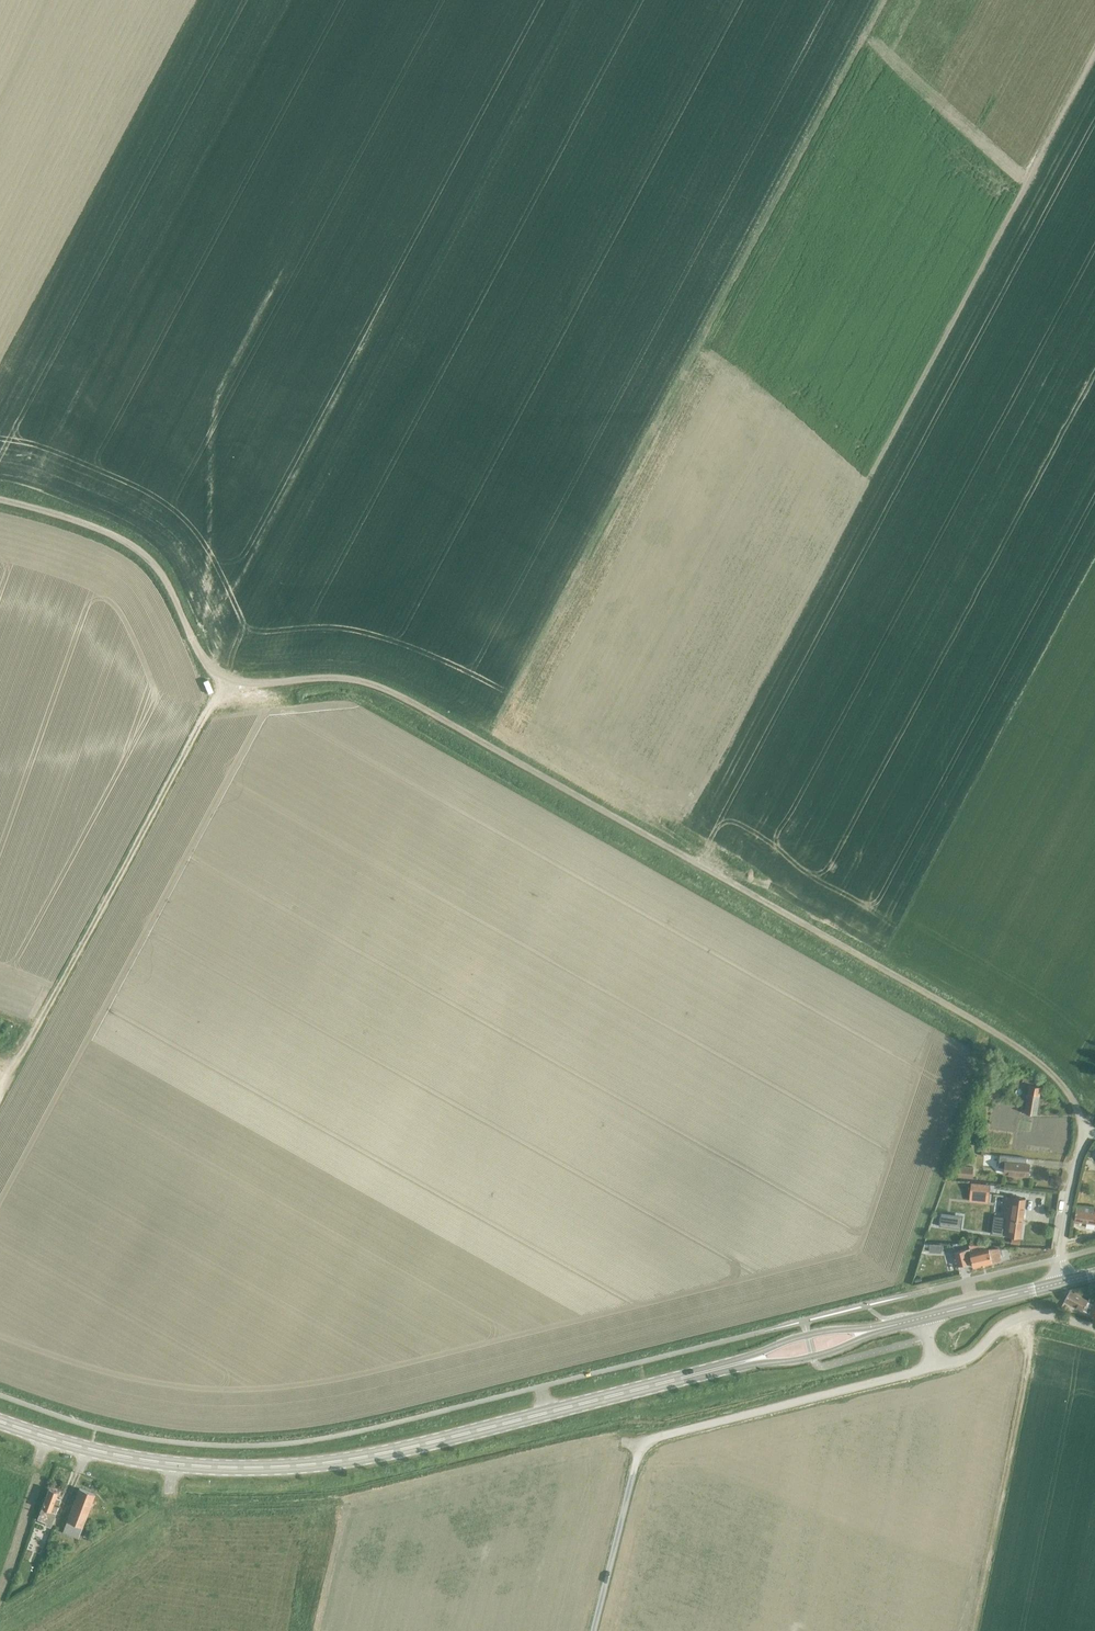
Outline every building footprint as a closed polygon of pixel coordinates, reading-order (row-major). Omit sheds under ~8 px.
[(1021,1113),(1036,1115),(1040,1088),(1029,1086),(1025,1110),(1022,1110),(1021,1113)] [(1005,1168),(1004,1173),(1028,1176),(1030,1165),(1026,1164),(1027,1158),(1000,1155),(998,1167),(1005,1168)] [(973,1167),(957,1166),(956,1176),(972,1177),(973,1167)] [(971,1183),(970,1195),(988,1197),(990,1185),(971,1183)] [(1026,1199),(1006,1196),(1003,1217),(994,1216),(991,1233),(1020,1238),(1026,1199)] [(1076,1207),(1075,1221),(1094,1223),(1094,1209),(1076,1207)] [(942,1214),(940,1227),(958,1229),(960,1217),(942,1214)] [(930,1243),(929,1252),(941,1252),(942,1244),(930,1243)] [(969,1244),(970,1249),(954,1252),(958,1266),(972,1263),(973,1267),(1001,1261),(998,1248),(989,1249),(986,1250),(985,1244),(969,1244)] [(1064,1301),(1083,1311),(1083,1310),(1090,1314),(1094,1316),(1094,1297),(1089,1295),(1088,1300),(1069,1291),(1064,1301)] [(50,1527),(61,1498),(56,1496),(58,1491),(49,1488),(37,1518),(45,1522),(45,1524),(50,1527)] [(78,1537),(94,1494),(79,1488),(62,1532),(78,1537)]
